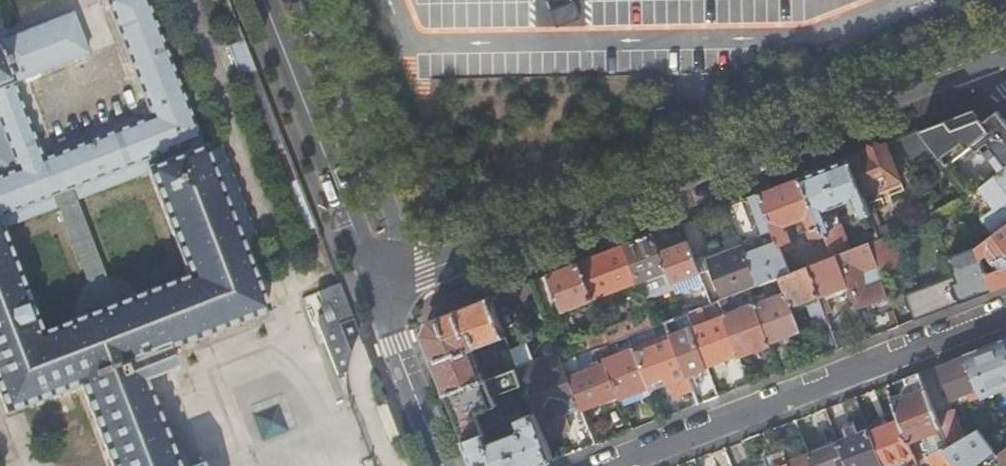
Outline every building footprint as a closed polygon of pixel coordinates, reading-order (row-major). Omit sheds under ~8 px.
[(144,382),(175,369),(168,350),(266,312),(145,0),(116,0),(106,4),(150,118),(42,161),(13,86),(86,55),(71,17),(0,45),(0,127),(17,171),(0,178),(0,218),(144,163),(149,175),(188,278),(42,335),(1,231),(0,229),(0,397),(7,414),(80,385),(112,465),(177,465),(144,382)] [(299,183),(244,43),(227,50),(238,78),(232,81),(278,192),(299,183)] [(981,108),(973,111),(982,123),(997,112),(981,108)] [(945,167),(972,147),(976,153),(977,153),(977,154),(978,154),(980,155),(981,155),(982,156),(984,155),(985,155),(987,154),(992,150),(1005,168),(1005,123),(997,112),(982,123),(973,111),(964,115),(953,119),(936,126),(918,132),(937,157),(945,167)] [(918,132),(892,143),(901,156),(911,169),(929,156),(932,160),(937,157),(918,132)] [(885,145),(848,160),(862,195),(899,180),(885,145)] [(945,167),(969,198),(981,189),(986,185),(996,177),(1000,174),(1001,173),(1005,169),(1005,168),(992,150),(987,154),(985,155),(984,155),(982,156),(981,155),(980,155),(978,154),(977,154),(977,153),(976,153),(972,147),(945,167)] [(821,228),(833,259),(835,258),(851,252),(841,226),(832,229),(826,212),(853,201),(860,220),(870,216),(862,195),(848,160),(824,169),(801,178),(821,228)] [(1,231),(149,175),(144,163),(0,218),(0,229),(1,231)] [(995,235),(1005,227),(1005,169),(1001,173),(1000,174),(996,177),(986,185),(981,189),(1004,218),(991,229),(995,235)] [(778,243),(780,247),(791,243),(784,228),(806,219),(812,232),(821,228),(801,178),(780,186),(759,194),(778,243)] [(741,201),(727,207),(743,248),(746,255),(759,288),(779,280),(791,275),(780,247),(778,243),(759,194),(752,197),(745,200),(761,241),(757,243),(741,201)] [(870,216),(860,220),(870,245),(880,241),(876,231),(870,216)] [(880,241),(890,237),(901,233),(897,223),(876,231),(880,241)] [(995,235),(977,249),(982,260),(988,255),(998,270),(987,274),(994,291),(1005,287),(1005,227),(995,235)] [(638,241),(625,246),(639,283),(643,293),(645,300),(646,300),(673,290),(659,253),(652,236),(638,241)] [(868,246),(877,269),(878,273),(901,265),(890,237),(880,241),(870,245),(868,246)] [(659,253),(673,290),(675,296),(689,290),(685,280),(693,278),(705,309),(712,306),(696,266),(687,243),(673,248),(659,253)] [(578,264),(592,301),(596,311),(614,304),(610,294),(639,283),(625,246),(601,255),(578,264)] [(851,252),(835,258),(844,281),(847,289),(856,312),(872,306),(888,300),(878,273),(877,269),(868,246),(851,252)] [(696,266),(712,306),(719,303),(727,300),(749,292),(759,288),(746,255),(743,248),(720,257),(696,266)] [(914,322),(994,291),(987,274),(982,260),(977,249),(949,259),(955,277),(904,297),(914,322)] [(807,269),(818,297),(829,326),(830,329),(836,325),(831,311),(825,297),(847,289),(844,281),(835,258),(833,259),(807,269)] [(562,270),(547,276),(561,313),(592,301),(578,264),(562,270)] [(779,280),(784,293),(790,308),(805,302),(818,297),(807,269),(791,275),(779,280)] [(645,300),(643,293),(637,296),(639,302),(645,300)] [(754,305),(769,345),(785,339),(800,333),(790,308),(784,293),(760,303),(757,297),(751,299),(754,305)] [(818,297),(805,302),(816,331),(829,326),(818,297)] [(446,395),(485,380),(474,350),(505,338),(489,299),(429,322),(422,336),(426,344),(446,395)] [(719,303),(724,317),(739,357),(754,351),(769,345),(754,305),(732,314),(727,300),(719,303)] [(605,334),(609,346),(621,341),(628,338),(656,328),(652,316),(605,334)] [(666,324),(668,331),(670,335),(686,377),(697,373),(708,369),(693,329),(688,316),(684,317),(682,318),(687,331),(681,334),(676,320),(666,324)] [(693,329),(708,369),(715,366),(722,363),(739,357),(724,317),(693,329)] [(587,340),(592,352),(600,349),(608,346),(609,346),(605,334),(587,340)] [(670,335),(633,350),(649,392),(660,388),(667,385),(673,399),(692,392),(686,377),(670,335)] [(560,356),(563,364),(573,360),(589,354),(592,352),(587,340),(558,351),(560,356)] [(615,386),(618,395),(620,399),(632,395),(643,391),(646,396),(650,395),(649,392),(633,350),(626,352),(621,341),(609,346),(608,346),(613,357),(605,361),(615,386)] [(1002,341),(965,355),(981,398),(1005,389),(1005,351),(1002,341)] [(508,371),(516,367),(512,356),(509,349),(501,353),(508,371)] [(563,364),(580,408),(581,410),(613,397),(618,395),(615,386),(605,361),(600,349),(592,352),(589,354),(595,369),(579,375),(573,360),(563,364)] [(516,367),(518,372),(534,366),(528,350),(512,356),(516,367)] [(981,398),(965,355),(936,367),(949,401),(966,393),(973,411),(984,406),(981,398)] [(572,411),(580,408),(563,364),(560,356),(542,363),(534,366),(518,372),(524,386),(532,407),(535,414),(539,424),(563,414),(572,411)] [(739,357),(722,363),(733,392),(750,386),(739,357)] [(485,380),(446,395),(456,422),(464,442),(489,432),(506,425),(495,398),(524,386),(518,372),(516,367),(508,371),(485,380)] [(907,441),(940,429),(935,417),(918,374),(903,379),(912,401),(894,408),(899,421),(907,441)] [(698,386),(705,403),(719,398),(710,375),(701,379),(698,386)] [(855,398),(841,403),(850,428),(855,426),(864,422),(855,398)] [(953,410),(935,417),(940,429),(947,446),(964,437),(953,410)] [(554,462),(545,440),(539,424),(535,414),(518,420),(521,431),(488,444),(485,439),(491,437),(489,432),(464,442),(474,465),(542,465),(554,462)] [(570,431),(563,414),(539,424),(545,440),(570,431)] [(859,436),(868,433),(864,422),(855,426),(859,436)] [(868,433),(859,436),(855,426),(850,428),(844,430),(848,440),(838,444),(846,465),(857,465),(861,464),(862,465),(881,465),(868,433)] [(956,465),(995,465),(1002,461),(997,455),(993,449),(978,429),(964,437),(947,446),(943,449),(956,465)] [(808,456),(804,444),(793,448),(783,452),(789,465),(813,465),(808,456)] [(838,444),(823,450),(808,456),(813,465),(846,465),(838,444)] [(997,455),(1002,461),(1005,464),(1005,465),(1005,448),(997,455)] [(943,449),(927,458),(932,465),(956,465),(943,449)] [(783,452),(778,453),(773,455),(763,459),(766,465),(789,465),(783,452)]
